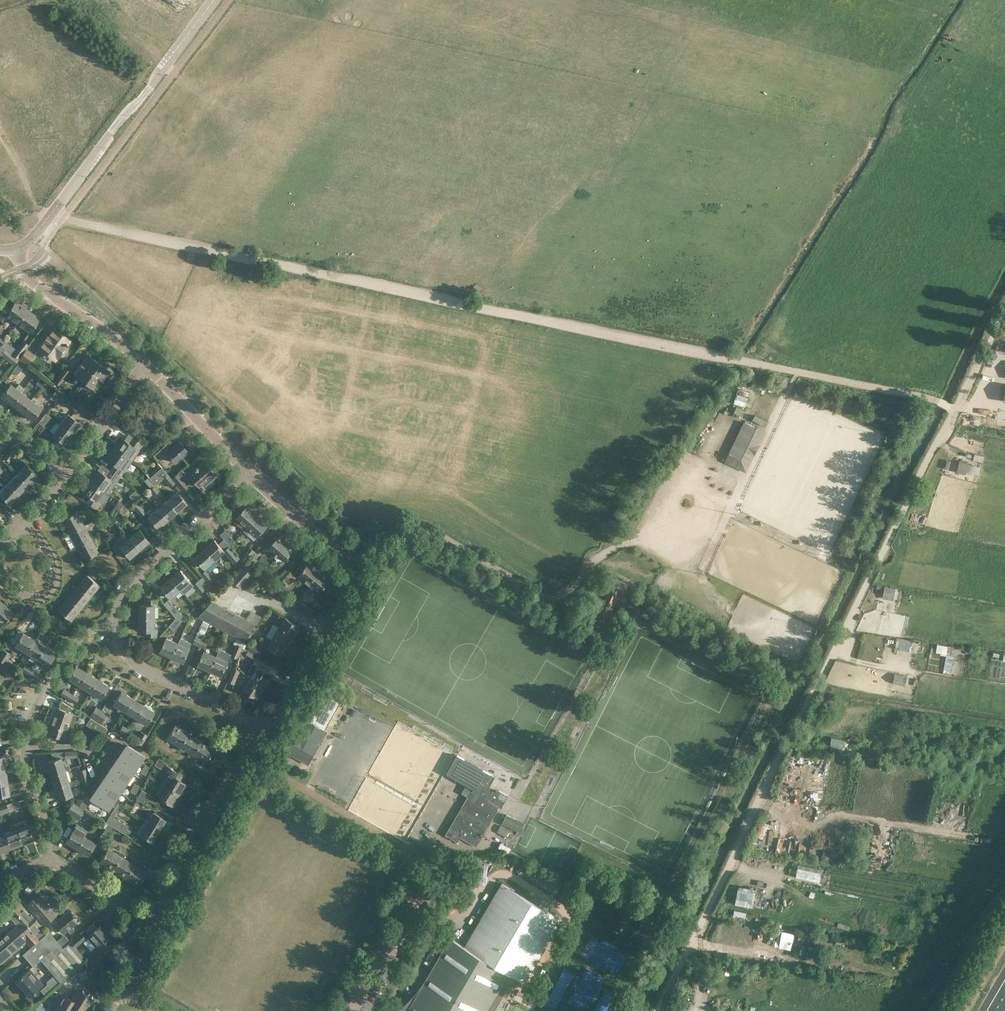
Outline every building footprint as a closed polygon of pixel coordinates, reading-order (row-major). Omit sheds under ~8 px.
[(21,304),(15,299),(10,307),(7,305),(0,314),(0,319),(3,321),(6,315),(16,323),(26,308),(28,306),(22,302),(21,304)] [(26,308),(16,323),(29,332),(40,318),(26,308)] [(64,345),(68,340),(53,328),(38,348),(54,359),(58,353),(62,356),(64,356),(68,351),(68,348),(64,345)] [(5,340),(1,346),(4,348),(18,359),(29,345),(22,340),(16,349),(5,340)] [(4,348),(0,353),(0,354),(14,365),(19,359),(18,359),(4,348)] [(35,354),(26,348),(18,359),(27,365),(35,354)] [(83,382),(98,363),(87,354),(72,374),(83,382)] [(24,366),(19,362),(12,371),(17,375),(24,366)] [(98,363),(83,382),(94,390),(109,371),(98,363)] [(71,372),(65,368),(54,382),(60,386),(71,372)] [(41,387),(45,380),(41,377),(36,383),(41,387)] [(54,389),(55,390),(56,389),(45,380),(43,384),(52,391),(54,389)] [(18,383),(15,388),(10,384),(0,396),(11,403),(20,391),(21,392),(24,387),(18,383)] [(62,392),(57,388),(50,398),(55,401),(58,397),(62,392)] [(21,392),(20,391),(11,403),(21,411),(30,399),(21,392)] [(70,398),(62,392),(58,397),(67,404),(67,403),(76,410),(79,406),(74,401),(70,398)] [(989,397),(977,392),(973,399),(986,405),(989,397)] [(78,396),(74,401),(79,406),(88,412),(92,407),(78,396)] [(31,419),(40,407),(30,399),(21,411),(31,419)] [(155,430),(160,424),(164,418),(145,404),(136,417),(155,430)] [(741,415),(743,410),(736,406),(734,412),(741,415)] [(43,426),(50,416),(45,413),(38,422),(43,426)] [(67,414),(59,424),(71,433),(79,422),(67,414)] [(744,421),(729,452),(741,458),(756,427),(744,421)] [(133,436),(137,440),(142,432),(131,423),(126,431),(133,436)] [(71,433),(59,424),(52,434),(63,443),(71,433)] [(160,432),(157,430),(153,436),(160,440),(164,435),(160,432)] [(47,444),(53,438),(45,431),(39,437),(47,444)] [(121,437),(114,448),(132,460),(143,444),(137,440),(133,436),(129,442),(121,437)] [(178,439),(170,447),(164,439),(150,452),(155,458),(163,450),(175,463),(177,461),(177,460),(186,452),(186,453),(188,451),(178,439)] [(132,460),(114,448),(106,458),(113,463),(109,469),(120,476),(124,471),(132,460)] [(9,461),(13,454),(8,450),(3,457),(9,461)] [(202,458),(185,472),(199,487),(203,484),(205,486),(217,476),(202,458)] [(966,471),(970,473),(972,465),(968,463),(959,461),(956,472),(965,474),(966,471)] [(162,478),(167,473),(158,462),(145,473),(155,484),(162,478)] [(25,464),(15,474),(27,485),(36,475),(25,464)] [(105,475),(98,470),(97,471),(96,470),(94,474),(95,475),(91,480),(103,489),(103,490),(106,492),(108,493),(110,490),(115,483),(115,484),(120,476),(109,469),(105,475)] [(167,473),(162,478),(170,487),(175,482),(171,478),(167,473)] [(177,473),(171,478),(175,482),(182,491),(189,486),(181,477),(177,473)] [(27,485),(15,474),(7,483),(18,494),(27,485)] [(103,489),(91,480),(87,485),(86,485),(83,489),(84,490),(83,491),(90,496),(86,502),(96,510),(101,503),(99,501),(106,492),(103,490),(103,489)] [(18,494),(7,483),(0,490),(0,495),(9,503),(18,494)] [(159,490),(154,485),(149,490),(154,495),(159,490)] [(167,499),(177,511),(187,503),(177,491),(167,499)] [(127,509),(123,504),(119,499),(115,506),(122,515),(128,510),(127,509)] [(177,511),(167,499),(157,508),(167,520),(177,511)] [(140,516),(146,511),(138,503),(133,508),(140,516)] [(236,518),(237,519),(234,521),(244,530),(246,528),(258,514),(248,505),(236,518)] [(167,520),(157,508),(147,516),(157,529),(167,520)] [(84,525),(77,511),(61,520),(68,533),(84,525)] [(269,524),(258,514),(246,528),(257,537),(269,524)] [(84,525),(68,533),(75,546),(91,538),(84,525)] [(128,538),(138,550),(148,541),(138,529),(128,538)] [(220,534),(230,546),(235,541),(226,529),(220,534)] [(294,548),(280,536),(267,550),(274,556),(277,553),(284,560),(294,548)] [(98,552),(91,538),(75,546),(82,560),(98,552)] [(117,542),(111,547),(118,555),(123,551),(129,558),(138,550),(128,538),(119,545),(117,542)] [(215,560),(226,551),(215,538),(205,547),(215,560)] [(246,561),(255,551),(250,546),(240,558),(245,563),(246,561)] [(215,560),(205,547),(194,556),(205,569),(215,560)] [(240,557),(231,547),(225,552),(234,562),(240,557)] [(246,561),(245,563),(231,578),(242,588),(257,571),(246,561)] [(319,571),(309,562),(298,575),(308,584),(319,571)] [(215,578),(207,569),(201,574),(209,583),(210,583),(214,588),(219,584),(215,579),(215,578)] [(190,582),(180,570),(171,578),(181,590),(190,582)] [(288,586),(297,576),(292,571),(283,581),(288,586)] [(330,580),(319,571),(308,584),(307,585),(318,594),(330,580)] [(100,585),(86,574),(76,586),(90,597),(100,585)] [(171,578),(171,577),(160,586),(171,599),(181,590),(171,578)] [(198,581),(193,584),(194,585),(200,593),(206,588),(199,580),(198,581)] [(656,582),(655,587),(669,591),(670,586),(656,582)] [(884,585),(883,594),(894,596),(895,587),(884,585)] [(76,586),(67,598),(81,609),(90,597),(76,586)] [(635,590),(631,599),(646,607),(650,598),(635,590)] [(81,609),(67,598),(57,610),(71,621),(81,609)] [(318,611),(307,605),(296,598),(292,605),(314,618),(318,611)] [(139,605),(139,618),(154,618),(154,607),(157,607),(157,599),(145,599),(145,605),(139,605)] [(245,642),(255,623),(212,600),(198,616),(204,619),(210,623),(245,642)] [(13,613),(1,602),(0,603),(0,625),(13,613)] [(185,618),(175,604),(169,609),(176,617),(185,618)] [(185,618),(176,617),(169,626),(174,630),(185,618)] [(285,617),(267,647),(283,656),(301,626),(285,617)] [(157,629),(154,629),(154,618),(139,618),(139,630),(145,630),(145,637),(157,637),(157,629)] [(198,632),(204,635),(210,623),(204,619),(198,632)] [(22,632),(14,645),(25,652),(33,639),(22,632)] [(198,632),(193,643),(199,646),(204,635),(198,632)] [(204,635),(199,646),(205,648),(210,638),(204,635)] [(178,643),(172,657),(183,662),(189,648),(192,642),(181,637),(178,643)] [(897,637),(895,648),(909,651),(911,641),(911,640),(897,637)] [(172,657),(178,643),(166,638),(160,652),(172,657)] [(44,646),(33,639),(25,652),(36,658),(44,646)] [(236,643),(231,655),(238,658),(239,655),(243,647),(243,646),(236,643)] [(44,646),(36,658),(47,665),(54,653),(44,646)] [(243,647),(239,655),(244,658),(245,656),(257,664),(261,657),(248,650),(245,648),(243,647)] [(4,663),(10,653),(3,649),(0,655),(0,661),(4,663)] [(216,657),(217,655),(204,650),(197,665),(210,670),(216,657)] [(217,657),(216,657),(210,670),(221,675),(230,655),(220,650),(217,657)] [(26,673),(30,667),(25,664),(21,670),(26,673)] [(273,674),(257,664),(250,677),(265,686),(273,674)] [(67,678),(78,685),(86,672),(75,665),(67,678)] [(234,666),(228,680),(234,684),(240,670),(234,666)] [(40,673),(30,667),(26,673),(36,680),(40,673)] [(89,691),(97,679),(86,672),(78,685),(89,691)] [(894,682),(905,685),(907,676),(896,673),(894,682)] [(265,686),(250,677),(242,689),(258,699),(265,686)] [(108,686),(97,679),(89,691),(100,698),(108,686)] [(310,721),(293,750),(306,757),(323,728),(326,724),(327,725),(340,701),(339,701),(343,694),(327,685),(323,692),(322,691),(311,711),(309,715),(312,717),(310,721)] [(67,699),(71,693),(64,688),(60,694),(66,698),(67,699)] [(112,704),(123,711),(131,698),(120,691),(112,704)] [(73,694),(71,693),(67,699),(75,704),(79,698),(73,694)] [(134,717),(142,705),(131,698),(123,711),(134,717)] [(56,708),(47,733),(67,739),(76,714),(71,712),(73,707),(61,701),(59,709),(56,708)] [(153,711),(142,705),(134,717),(145,724),(153,711)] [(95,720),(101,710),(95,706),(89,716),(91,717),(95,720)] [(101,710),(95,720),(101,723),(107,714),(103,711),(101,710)] [(91,717),(87,723),(104,734),(108,728),(101,723),(95,720),(91,717)] [(179,747),(188,732),(175,724),(166,738),(179,747)] [(128,728),(122,725),(118,731),(125,735),(128,728)] [(147,735),(141,731),(135,741),(141,745),(147,735)] [(201,740),(188,732),(179,747),(192,755),(201,740)] [(832,737),(830,745),(832,745),(843,748),(843,747),(844,740),(832,737)] [(201,740),(192,755),(205,763),(214,748),(201,740)] [(126,744),(119,753),(137,765),(143,756),(126,744)] [(137,765),(119,753),(113,762),(131,774),(137,765)] [(462,805),(445,834),(457,841),(458,841),(460,837),(466,840),(468,841),(476,846),(493,817),(499,806),(501,807),(508,795),(498,789),(492,792),(487,799),(484,797),(483,797),(489,787),(492,781),(495,776),(458,755),(457,754),(446,773),(466,785),(462,793),(468,796),(467,797),(462,805)] [(45,761),(49,774),(64,770),(60,757),(45,761)] [(160,782),(161,783),(179,794),(186,783),(182,780),(184,776),(171,767),(167,764),(168,763),(158,758),(154,765),(166,772),(160,782)] [(131,774),(113,762),(107,771),(125,783),(131,774)] [(81,778),(87,775),(85,768),(78,770),(81,778)] [(67,782),(64,772),(64,770),(49,774),(53,786),(67,782)] [(107,771),(101,780),(119,792),(125,783),(107,771)] [(87,775),(81,778),(83,785),(90,783),(87,775)] [(119,792),(101,780),(95,789),(113,801),(119,792)] [(7,782),(0,783),(0,796),(8,795),(7,782)] [(71,794),(67,782),(53,786),(57,799),(71,794)] [(179,794),(161,783),(161,784),(155,794),(154,794),(172,805),(179,794)] [(113,801),(95,789),(89,798),(106,810),(110,805),(114,807),(117,804),(113,801)] [(158,799),(142,789),(139,794),(148,800),(155,804),(158,799)] [(145,804),(148,800),(139,794),(136,798),(145,804)] [(9,811),(21,806),(18,799),(6,804),(8,810),(9,811)] [(72,816),(78,805),(72,801),(66,812),(72,816)] [(117,804),(114,807),(105,822),(108,824),(113,827),(128,836),(131,831),(127,828),(129,826),(114,816),(121,805),(117,802),(117,804)] [(128,811),(131,805),(126,802),(122,807),(128,811)] [(6,804),(0,806),(0,813),(8,810),(6,804)] [(79,805),(78,805),(72,816),(78,819),(84,809),(79,805)] [(153,811),(146,822),(159,830),(166,819),(153,811)] [(502,823),(520,832),(525,823),(506,814),(502,823)] [(28,824),(27,824),(25,818),(14,823),(22,843),(34,839),(28,824)] [(159,830),(146,822),(143,821),(136,832),(152,842),(159,830)] [(9,825),(11,830),(5,833),(10,848),(22,843),(14,823),(9,825)] [(87,830),(76,823),(65,841),(76,848),(84,835),(87,830)] [(113,827),(108,824),(98,840),(103,843),(113,827)] [(497,831),(505,836),(509,829),(501,824),(497,831)] [(5,833),(0,834),(0,852),(10,848),(5,833)] [(84,835),(76,848),(87,855),(96,842),(84,835)] [(98,863),(111,871),(120,856),(111,851),(107,848),(98,863)] [(134,864),(121,856),(112,870),(125,878),(134,864)] [(134,864),(125,878),(138,886),(147,871),(134,864)] [(504,995),(507,997),(513,987),(509,985),(511,981),(514,976),(525,983),(562,918),(502,883),(464,947),(450,938),(424,983),(414,995),(408,1000),(402,1005),(394,1010),(494,1010),(504,995)] [(48,921),(56,914),(60,911),(54,904),(51,907),(38,892),(25,903),(44,925),(48,921)] [(19,897),(23,902),(27,899),(23,893),(19,897)] [(13,928),(24,941),(29,946),(46,932),(30,914),(28,915),(18,903),(11,909),(9,907),(3,913),(15,927),(13,928)] [(56,914),(48,921),(55,929),(57,928),(62,934),(67,930),(70,933),(74,929),(72,926),(78,921),(76,918),(77,917),(71,910),(70,911),(68,909),(58,918),(56,914)] [(88,938),(83,942),(91,950),(95,946),(96,948),(95,948),(95,951),(98,954),(100,954),(101,953),(102,955),(117,942),(101,923),(97,926),(88,934),(86,936),(88,938)] [(13,928),(0,940),(0,962),(24,941),(13,928)] [(62,947),(56,941),(48,931),(22,954),(33,966),(41,959),(54,974),(60,982),(86,959),(77,950),(75,947),(70,941),(62,947)] [(80,931),(70,941),(75,947),(85,938),(80,931)] [(70,941),(64,934),(56,941),(62,947),(70,941)] [(83,945),(77,950),(82,956),(88,951),(83,945)] [(42,984),(29,969),(15,980),(28,996),(42,984)] [(60,982),(54,974),(46,981),(47,983),(52,988),(60,982)] [(61,993),(67,987),(63,982),(57,988),(61,993)] [(44,995),(52,988),(47,983),(40,989),(44,995)] [(94,998),(77,988),(70,998),(62,993),(51,1010),(86,1010),(94,998)]
